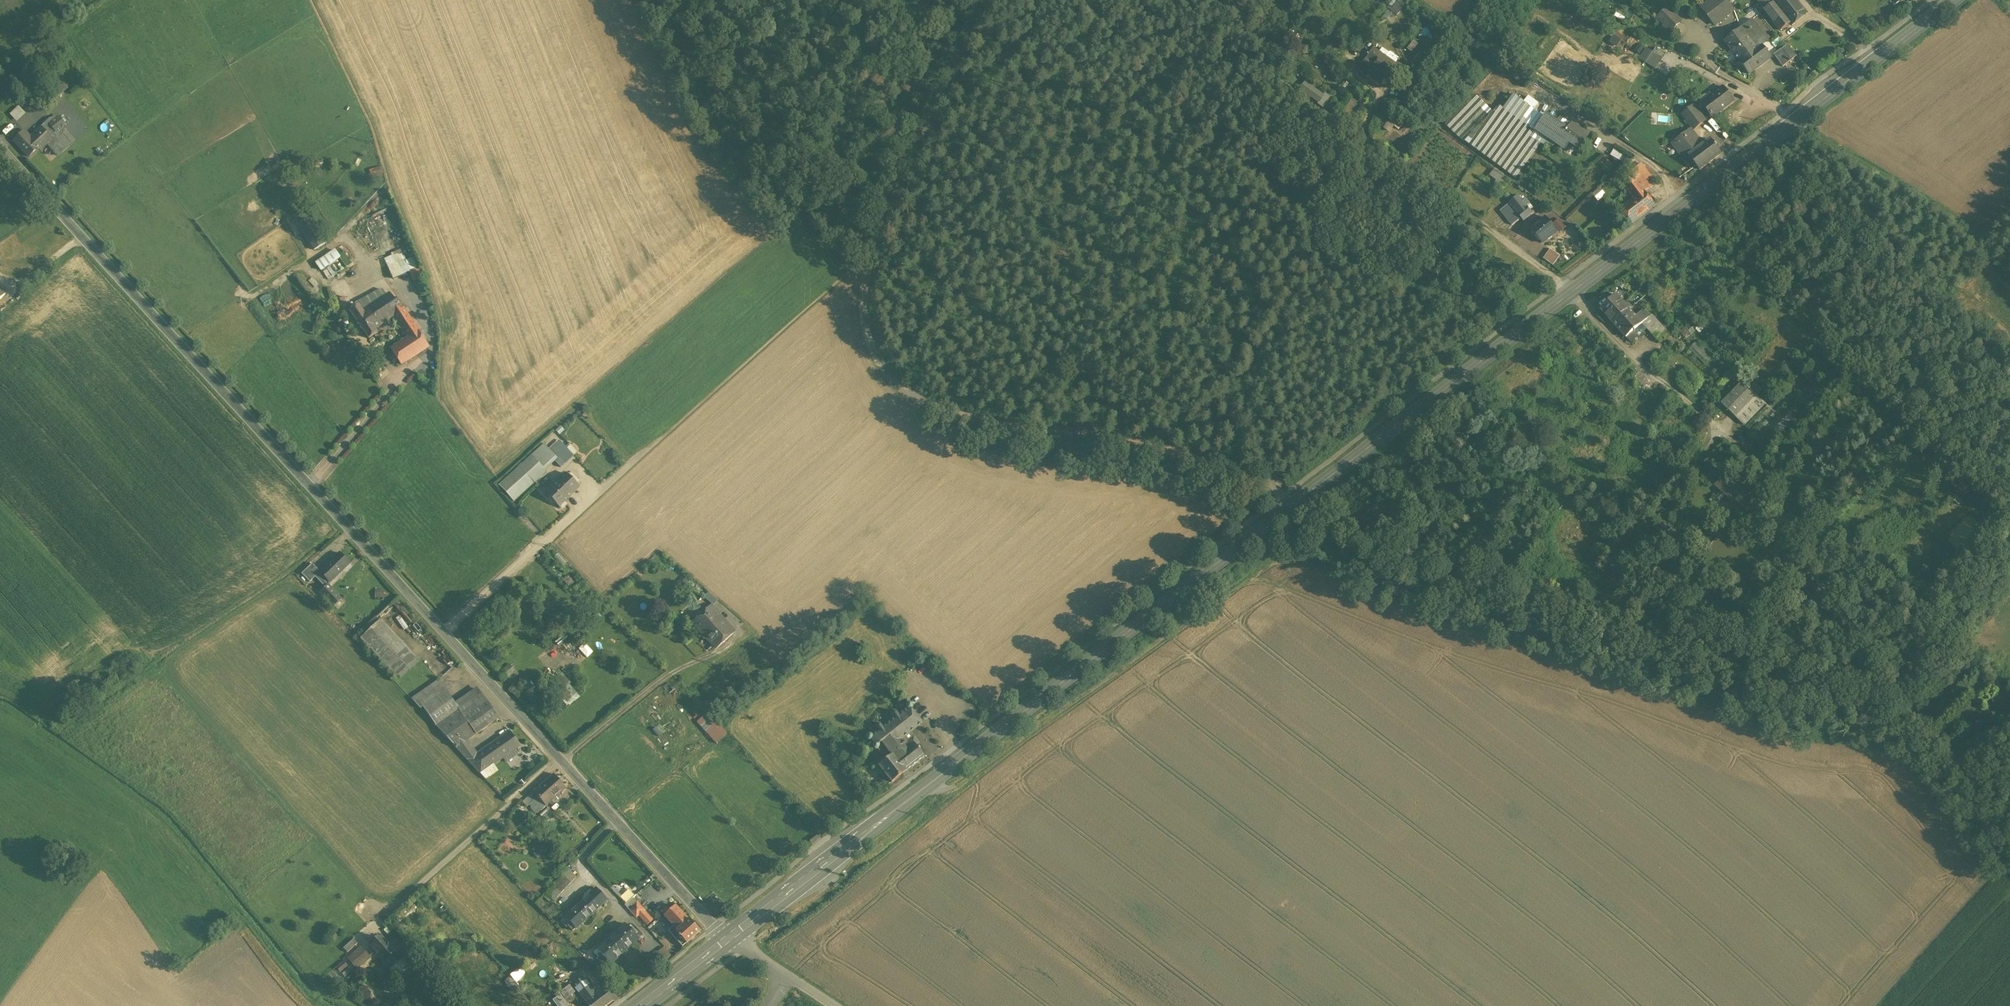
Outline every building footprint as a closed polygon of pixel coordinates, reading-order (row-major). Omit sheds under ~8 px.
[(1389,9),(1398,15),(1405,5),(1398,0),(1395,0),(1389,9)] [(1702,8),(1715,25),(1735,9),(1728,0),(1712,0),(1702,8)] [(1774,2),(1773,0),(1757,0),(1765,9),(1774,2)] [(1765,9),(1781,31),(1791,23),(1793,26),(1794,25),(1792,23),(1804,13),(1806,15),(1807,14),(1796,0),(1777,0),(1774,2),(1765,9)] [(1629,16),(1631,11),(1620,6),(1618,11),(1629,16)] [(1671,6),(1659,18),(1671,31),(1681,20),(1675,15),(1678,12),(1671,6)] [(1792,23),(1794,25),(1806,15),(1804,13),(1792,23)] [(1747,23),(1763,44),(1769,40),(1753,19),(1747,23)] [(1682,22),(1681,20),(1671,31),(1672,31),(1682,22)] [(1761,45),(1763,44),(1747,23),(1741,28),(1757,48),(1761,45)] [(1757,48),(1741,28),(1734,34),(1730,36),(1724,41),(1740,61),(1744,59),(1757,48)] [(1368,30),(1355,49),(1360,53),(1374,34),(1368,30)] [(1757,48),(1744,59),(1753,71),(1771,57),(1761,45),(1757,48)] [(1797,55),(1787,45),(1774,55),(1783,67),(1797,55)] [(1367,58),(1362,64),(1370,70),(1370,69),(1374,72),(1370,78),(1383,87),(1399,65),(1395,62),(1387,57),(1380,52),(1374,48),(1369,54),(1368,54),(1369,55),(1367,58)] [(1380,52),(1387,57),(1390,53),(1383,48),(1380,52)] [(1656,48),(1653,53),(1663,59),(1666,53),(1656,48)] [(1390,53),(1387,57),(1395,62),(1399,57),(1391,51),(1390,53)] [(1646,63),(1657,69),(1663,59),(1653,53),(1648,61),(1646,63)] [(1744,59),(1740,61),(1750,73),(1753,71),(1744,59)] [(57,74),(65,85),(75,77),(67,66),(57,74)] [(1304,84),(1299,91),(1298,91),(1295,95),(1303,101),(1307,96),(1318,103),(1317,105),(1323,109),(1330,98),(1324,94),(1323,97),(1304,84)] [(49,97),(54,104),(71,92),(65,85),(49,97)] [(1724,87),(1720,90),(1711,98),(1710,97),(1710,98),(1704,103),(1711,113),(1711,115),(1712,114),(1714,116),(1734,100),(1724,87)] [(1464,142),(1465,141),(1494,111),(1475,93),(1446,124),(1464,142)] [(1514,94),(1503,108),(1536,132),(1537,130),(1545,117),(1534,109),(1525,102),(1514,94)] [(1529,96),(1525,102),(1534,109),(1539,103),(1529,96)] [(1706,121),(1694,105),(1685,113),(1683,114),(1694,129),(1706,121)] [(20,106),(10,114),(17,121),(26,113),(20,106)] [(1494,111),(1465,141),(1516,178),(1537,153),(1548,138),(1537,130),(1536,132),(1503,108),(1499,106),(1494,111)] [(1545,117),(1537,130),(1548,138),(1549,139),(1556,128),(1557,128),(1558,126),(1551,121),(1545,117)] [(58,119),(49,124),(47,122),(31,137),(26,131),(15,142),(29,156),(39,147),(41,150),(49,143),(58,134),(64,124),(58,119)] [(1565,134),(1563,133),(1561,136),(1578,148),(1588,134),(1572,123),(1565,134)] [(1557,128),(1556,128),(1549,139),(1556,143),(1561,136),(1563,133),(1563,132),(1557,128)] [(1689,156),(1700,148),(1697,144),(1700,142),(1691,131),(1674,144),(1686,160),(1690,157),(1689,156)] [(58,134),(49,143),(61,156),(71,147),(58,134)] [(1700,148),(1689,156),(1690,157),(1700,170),(1722,154),(1717,147),(1718,147),(1716,145),(1715,145),(1711,139),(1700,148)] [(1639,167),(1652,185),(1656,182),(1642,164),(1639,167)] [(1634,170),(1648,188),(1652,185),(1639,167),(1634,170)] [(1506,176),(1496,169),(1489,178),(1500,185),(1506,176)] [(1624,183),(1636,198),(1622,209),(1632,222),(1654,205),(1644,192),(1649,189),(1648,188),(1634,170),(1629,174),(1632,178),(1624,183)] [(1510,203),(1521,218),(1524,221),(1533,213),(1527,206),(1523,201),(1519,195),(1509,203),(1510,203)] [(1512,225),(1521,218),(1510,203),(1500,211),(1512,225)] [(311,216),(300,223),(315,248),(327,241),(311,216)] [(1531,230),(1542,243),(1557,231),(1546,218),(1531,230)] [(889,222),(882,236),(885,238),(892,241),(900,227),(892,223),(889,222)] [(1551,249),(1544,259),(1554,266),(1560,256),(1551,249)] [(318,265),(324,273),(342,260),(336,251),(318,265)] [(386,261),(389,268),(406,261),(403,253),(386,261)] [(406,261),(389,268),(393,279),(410,271),(406,261)] [(382,289),(359,305),(363,311),(387,295),(382,289)] [(363,311),(375,329),(395,316),(403,311),(402,310),(390,293),(387,295),(363,311)] [(1601,310),(1613,323),(1631,307),(1629,305),(1627,306),(1617,296),(1601,310)] [(378,332),(375,329),(363,311),(359,305),(350,311),(369,338),(378,332)] [(1613,323),(1627,338),(1634,331),(1642,324),(1650,317),(1644,309),(1636,316),(1630,309),(1632,308),(1631,307),(1613,323)] [(404,309),(402,310),(403,311),(395,316),(408,337),(418,330),(404,309)] [(1652,334),(1661,325),(1652,315),(1650,317),(1642,324),(1647,329),(1652,334)] [(1639,337),(1647,329),(1642,324),(1634,331),(1639,337)] [(1660,342),(1669,334),(1661,325),(1652,334),(1660,342)] [(418,330),(408,337),(391,349),(402,365),(429,347),(418,330)] [(1631,343),(1639,337),(1634,331),(1627,338),(1631,343)] [(1736,417),(1757,396),(1743,382),(1722,403),(1736,417)] [(1746,427),(1756,437),(1794,397),(1798,393),(1789,384),(1767,406),(1746,427)] [(1736,417),(1744,425),(1765,404),(1757,396),(1736,417)] [(545,469),(554,460),(553,459),(566,447),(560,441),(550,450),(544,444),(532,455),(499,485),(515,502),(547,472),(545,469)] [(566,447),(553,459),(554,460),(561,468),(574,456),(566,447)] [(1725,452),(1721,457),(1730,465),(1734,461),(1725,452)] [(1713,484),(1721,492),(1731,481),(1723,473),(1713,484)] [(546,494),(559,507),(580,486),(567,474),(546,494)] [(1727,497),(1726,498),(1726,500),(1729,503),(1731,503),(1732,502),(1733,503),(1740,496),(1746,489),(1747,488),(1740,481),(1738,483),(1733,479),(1731,481),(1721,492),(1726,496),(1727,497)] [(1746,489),(1740,496),(1744,499),(1739,504),(1757,521),(1768,509),(1757,498),(1756,499),(1746,489)] [(1726,496),(1721,492),(1715,498),(1720,503),(1726,496)] [(1773,505),(1787,518),(1795,509),(1780,496),(1773,505)] [(1655,528),(1663,537),(1670,529),(1662,521),(1655,528)] [(1826,530),(1822,534),(1832,542),(1836,538),(1826,530)] [(316,577),(326,587),(328,585),(351,564),(340,553),(321,572),(316,577)] [(310,582),(316,577),(321,572),(313,564),(302,574),(310,582)] [(321,592),(334,606),(342,599),(328,585),(326,587),(321,592)] [(704,597),(713,605),(718,600),(709,592),(704,597)] [(693,623),(716,648),(735,632),(712,606),(693,623)] [(381,622),(363,639),(397,675),(415,658),(381,622)] [(502,675),(506,680),(515,672),(510,667),(502,675)] [(582,695),(562,673),(549,685),(569,707),(582,695)] [(413,699),(421,708),(424,707),(446,690),(439,680),(413,699)] [(437,726),(460,710),(457,706),(446,690),(424,707),(437,726)] [(480,690),(457,706),(460,710),(466,718),(488,701),(480,690)] [(488,701),(466,718),(465,718),(472,728),(477,734),(500,718),(488,701)] [(871,741),(872,740),(874,743),(873,744),(873,745),(873,746),(873,747),(873,748),(874,749),(875,749),(876,750),(878,749),(887,759),(878,766),(892,783),(901,775),(903,777),(904,778),(907,775),(907,774),(906,771),(925,757),(919,750),(920,750),(919,748),(918,748),(916,745),(919,742),(914,735),(913,736),(910,733),(922,723),(911,709),(912,708),(913,707),(913,706),(912,704),(911,703),(910,703),(908,703),(907,704),(906,705),(906,706),(906,707),(907,708),(898,715),(896,712),(893,712),(892,713),(891,716),(894,719),(882,727),(880,724),(878,724),(876,726),(875,728),(878,731),(872,735),(871,735),(871,734),(870,734),(868,734),(867,735),(866,736),(866,737),(866,738),(866,739),(867,740),(868,741),(869,741),(870,741),(871,741)] [(437,726),(452,742),(463,735),(472,728),(465,718),(466,718),(460,710),(437,726)] [(698,721),(718,743),(729,732),(708,711),(698,721)] [(467,741),(477,734),(472,728),(463,735),(467,741)] [(469,761),(481,774),(504,758),(516,749),(520,746),(510,732),(478,755),(469,761)] [(463,735),(452,742),(469,761),(478,755),(467,741),(463,735)] [(516,749),(504,758),(508,762),(519,754),(516,749)] [(541,787),(532,794),(540,804),(549,797),(554,804),(574,787),(563,775),(543,791),(541,787)] [(537,856),(546,855),(545,844),(536,845),(537,856)] [(569,870),(564,875),(572,882),(576,877),(569,870)] [(564,875),(561,879),(568,886),(572,882),(564,875)] [(561,879),(557,883),(565,890),(568,886),(561,879)] [(557,883),(554,886),(561,893),(565,890),(557,883)] [(554,886),(550,890),(558,897),(561,893),(554,886)] [(580,903),(591,915),(608,900),(596,888),(580,903)] [(550,890),(546,894),(554,901),(558,897),(550,890)] [(636,903),(632,898),(625,905),(645,927),(653,920),(644,911),(645,910),(637,902),(636,903)] [(565,917),(571,923),(568,926),(573,931),(576,929),(591,915),(580,903),(565,917)] [(678,930),(672,935),(683,947),(700,931),(689,919),(688,920),(675,906),(669,911),(666,908),(661,912),(678,930)] [(625,924),(611,937),(625,951),(639,938),(625,924)] [(382,935),(379,938),(387,947),(390,944),(382,935)] [(379,937),(370,945),(390,968),(402,958),(390,944),(387,947),(379,938),(379,937)] [(611,937),(597,950),(610,964),(625,951),(611,937)] [(354,939),(343,948),(347,952),(358,943),(354,939)] [(361,947),(348,959),(357,969),(371,957),(361,947)] [(664,947),(655,954),(661,962),(671,955),(664,947)] [(646,961),(652,970),(656,966),(650,958),(646,961)] [(515,990),(520,984),(512,975),(506,981),(515,990)] [(585,979),(575,987),(586,1001),(596,993),(585,979)] [(589,1005),(605,1005),(613,1000),(604,988),(596,993),(586,1001),(589,1005)]
